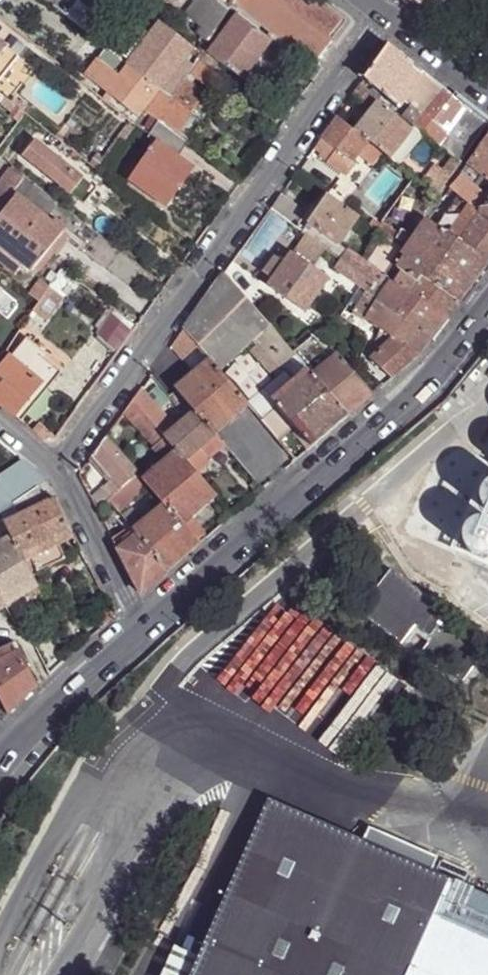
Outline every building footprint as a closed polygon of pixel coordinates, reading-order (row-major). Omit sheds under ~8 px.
[(227,0),(197,0),(184,15),(200,29),(197,36),(207,43),(228,12),(233,5),(227,0)] [(271,43),(291,58),(297,50),(314,63),(330,41),(326,39),(334,29),(333,27),(337,21),(324,12),(325,10),(311,0),(236,0),(233,5),(228,12),(235,17),(271,43)] [(84,9),(76,3),(71,10),(70,10),(65,16),(74,22),(84,9)] [(92,15),(84,9),(74,22),(95,40),(100,33),(87,23),(92,15)] [(87,23),(100,33),(105,26),(92,15),(87,23)] [(271,43),(235,17),(207,56),(243,82),(271,43)] [(189,48),(160,25),(127,65),(159,89),(159,90),(182,61),(191,49),(189,48)] [(207,43),(197,36),(189,48),(191,49),(199,56),(201,52),(207,43)] [(0,43),(0,81),(18,58),(0,43)] [(424,73),(389,46),(363,82),(397,111),(404,101),(424,73)] [(98,61),(84,78),(136,118),(159,89),(127,65),(107,49),(98,61)] [(191,68),(182,61),(159,90),(171,98),(182,82),(187,75),(191,68)] [(222,83),(195,62),(191,68),(187,75),(194,80),(214,95),(222,83)] [(424,73),(404,101),(413,107),(418,100),(430,109),(426,116),(416,129),(424,134),(442,149),(444,147),(462,162),(487,126),(487,123),(424,73)] [(194,80),(187,75),(182,82),(189,87),(194,80)] [(202,95),(189,87),(182,82),(171,98),(172,100),(161,115),(167,119),(164,123),(179,132),(194,108),(202,95)] [(380,101),(359,86),(351,97),(372,112),(378,104),(380,101)] [(418,100),(413,107),(426,116),(430,109),(418,100)] [(412,130),(378,104),(372,112),(356,132),(368,141),(380,150),(390,158),(412,130)] [(194,108),(179,132),(193,141),(208,116),(194,108)] [(23,114),(16,109),(12,116),(19,121),(23,114)] [(355,133),(336,118),(321,140),(353,162),(358,155),(368,141),(356,132),(355,133)] [(147,135),(146,136),(157,143),(175,157),(184,145),(156,124),(155,123),(147,135)] [(416,129),(414,127),(412,130),(390,158),(399,166),(424,134),(416,129)] [(467,165),(486,180),(487,181),(487,135),(467,165)] [(353,162),(321,140),(317,146),(322,150),(318,156),(347,177),(356,165),(353,162)] [(368,141),(358,155),(370,164),(380,150),(368,141)] [(97,192),(36,142),(23,158),(84,208),(97,192)] [(157,143),(131,180),(165,205),(191,168),(175,157),(157,143)] [(317,146),(312,151),(318,156),(322,150),(317,146)] [(90,164),(101,173),(108,163),(102,159),(96,155),(90,164)] [(461,164),(449,155),(434,175),(442,181),(446,183),(461,164)] [(486,180),(467,165),(461,173),(480,188),(486,180)] [(11,169),(0,183),(0,205),(2,207),(13,193),(17,196),(22,200),(29,191),(27,189),(31,185),(11,169)] [(434,175),(432,172),(423,184),(433,192),(442,181),(434,175)] [(485,197),(459,176),(450,189),(458,197),(479,214),(487,204),(483,200),(485,197)] [(446,183),(442,181),(433,192),(436,196),(446,183)] [(29,191),(22,200),(48,220),(60,204),(32,183),(31,185),(27,189),(29,191)] [(458,197),(450,189),(445,195),(454,202),(458,197)] [(17,196),(0,216),(0,246),(24,265),(32,272),(49,250),(43,245),(56,228),(48,220),(22,200),(17,196)] [(336,204),(327,197),(307,225),(315,231),(338,246),(357,219),(336,204)] [(458,197),(454,202),(436,229),(487,264),(487,263),(487,222),(479,214),(458,197)] [(298,212),(279,198),(272,209),(290,223),(298,212)] [(487,204),(479,214),(487,222),(487,204)] [(487,264),(436,229),(425,222),(401,257),(405,259),(398,269),(401,271),(416,283),(421,277),(458,302),(487,264)] [(377,233),(400,248),(406,239),(384,223),(377,233)] [(315,231),(307,225),(302,232),(310,237),(315,231)] [(62,232),(56,228),(43,245),(49,250),(62,232)] [(340,260),(341,261),(347,253),(338,246),(315,231),(310,237),(314,240),(340,260)] [(310,237),(302,232),(295,242),(293,255),(301,260),(314,240),(310,237)] [(395,253),(381,244),(377,251),(390,260),(395,253)] [(0,246),(0,263),(15,275),(24,265),(0,246)] [(340,260),(335,268),(361,287),(373,269),(364,262),(348,252),(347,253),(341,261),(340,260)] [(396,253),(395,253),(390,260),(389,263),(398,269),(405,259),(401,257),(396,253)] [(301,260),(293,255),(285,266),(278,275),(269,287),(281,297),(296,306),(303,312),(328,279),(301,260)] [(285,266),(278,261),(271,270),(278,275),(285,266)] [(398,269),(389,263),(381,275),(384,277),(390,281),(392,282),(401,271),(398,269)] [(51,284),(61,269),(55,265),(44,278),(51,284)] [(381,275),(373,269),(361,287),(367,291),(353,312),(365,319),(375,303),(377,304),(380,299),(379,298),(373,293),(384,277),(381,275)] [(401,271),(392,282),(446,320),(458,302),(421,277),(416,283),(401,271)] [(244,299),(223,275),(210,293),(229,313),(244,299)] [(47,290),(51,284),(44,278),(30,294),(38,302),(47,290)] [(392,282),(390,281),(379,298),(380,299),(377,304),(430,342),(446,320),(392,282)] [(38,302),(31,314),(46,323),(61,300),(47,290),(38,302)] [(1,292),(0,293),(0,315),(6,319),(17,305),(1,292)] [(229,313),(210,293),(189,322),(196,327),(188,336),(192,341),(205,331),(208,334),(229,313)] [(296,306),(281,297),(277,303),(291,314),(296,306)] [(268,327),(244,299),(229,313),(208,334),(231,361),(256,339),(268,327)] [(377,304),(375,303),(365,319),(380,331),(392,339),(418,358),(430,342),(377,304)] [(117,353),(132,332),(111,314),(96,334),(117,353)] [(196,327),(189,322),(183,330),(188,336),(196,327)] [(291,353),(268,327),(256,339),(281,367),(284,366),(294,356),(291,353)] [(188,336),(183,330),(171,347),(182,361),(190,354),(195,360),(203,354),(192,341),(188,336)] [(208,334),(205,331),(192,341),(203,354),(209,361),(219,372),(231,361),(208,334)] [(374,339),(377,340),(385,346),(392,339),(380,331),(374,339)] [(321,343),(312,335),(303,343),(312,350),(321,343)] [(392,339),(385,346),(370,361),(391,380),(418,358),(392,339)] [(335,355),(321,343),(312,350),(303,343),(291,353),(294,356),(303,367),(308,372),(311,376),(335,355)] [(41,384),(41,386),(47,390),(59,375),(22,345),(10,359),(41,384)] [(371,397),(335,355),(311,376),(347,418),(371,397)] [(303,367),(294,356),(284,366),(293,375),(303,367)] [(10,359),(0,371),(0,406),(15,418),(41,386),(41,384),(10,359)] [(209,361),(177,388),(178,390),(185,398),(196,411),(216,434),(248,407),(219,372),(209,361)] [(311,376),(308,372),(272,402),(311,448),(347,418),(311,376)] [(15,418),(22,422),(47,390),(41,386),(15,418)] [(172,424),(142,388),(133,399),(162,433),(168,428),(172,424)] [(178,390),(171,396),(177,405),(185,398),(178,390)] [(162,433),(133,399),(122,415),(155,449),(160,444),(165,437),(162,433)] [(216,434),(196,411),(185,420),(171,433),(166,437),(178,451),(185,461),(199,450),(215,436),(216,434)] [(185,420),(181,417),(172,424),(168,428),(162,433),(165,437),(166,437),(171,433),(185,420)] [(39,423),(32,430),(43,436),(46,437),(54,436),(39,423)] [(225,446),(215,436),(199,450),(208,460),(225,446)] [(137,474),(106,437),(92,456),(120,488),(137,474)] [(166,437),(165,437),(160,444),(171,457),(178,451),(166,437)] [(208,460),(199,450),(185,461),(196,474),(210,462),(208,460)] [(218,498),(196,474),(185,461),(178,451),(171,457),(144,480),(144,482),(160,500),(165,505),(183,526),(190,520),(218,498)] [(144,480),(137,474),(120,488),(127,496),(144,482),(144,480)] [(36,489),(27,475),(5,490),(8,495),(14,503),(36,489)] [(56,499),(47,480),(36,489),(14,503),(20,517),(56,499)] [(97,508),(107,500),(114,493),(109,488),(94,502),(97,508)] [(114,493),(107,500),(114,508),(127,496),(120,488),(114,493)] [(8,495),(0,500),(0,513),(14,503),(8,495)] [(73,532),(56,499),(20,517),(6,524),(9,529),(13,537),(23,557),(73,532)] [(165,505),(160,500),(155,504),(160,509),(165,505)] [(14,503),(0,513),(0,514),(3,518),(6,524),(20,517),(14,503)] [(183,526),(165,505),(160,509),(144,522),(134,511),(125,520),(134,531),(138,535),(169,571),(199,545),(196,541),(193,538),(183,526)] [(3,518),(0,521),(0,538),(9,529),(6,524),(3,518)] [(200,531),(190,520),(183,526),(193,538),(200,531)] [(169,571),(138,535),(130,542),(122,531),(112,538),(119,550),(140,594),(169,571)] [(203,534),(200,531),(193,538),(196,541),(203,534)] [(80,546),(73,532),(23,557),(30,571),(80,546)] [(13,537),(0,545),(0,597),(5,607),(12,602),(38,586),(30,571),(23,557),(13,537)] [(388,570),(355,613),(402,646),(424,617),(434,603),(388,570)] [(434,603),(424,617),(438,627),(449,612),(434,603)] [(111,606),(96,619),(102,628),(116,616),(111,606)] [(438,627),(421,649),(463,680),(487,648),(487,640),(449,612),(438,627)] [(15,643),(0,650),(0,698),(8,714),(38,686),(15,643)] [(265,804),(190,974),(487,974),(487,901),(265,804)]
